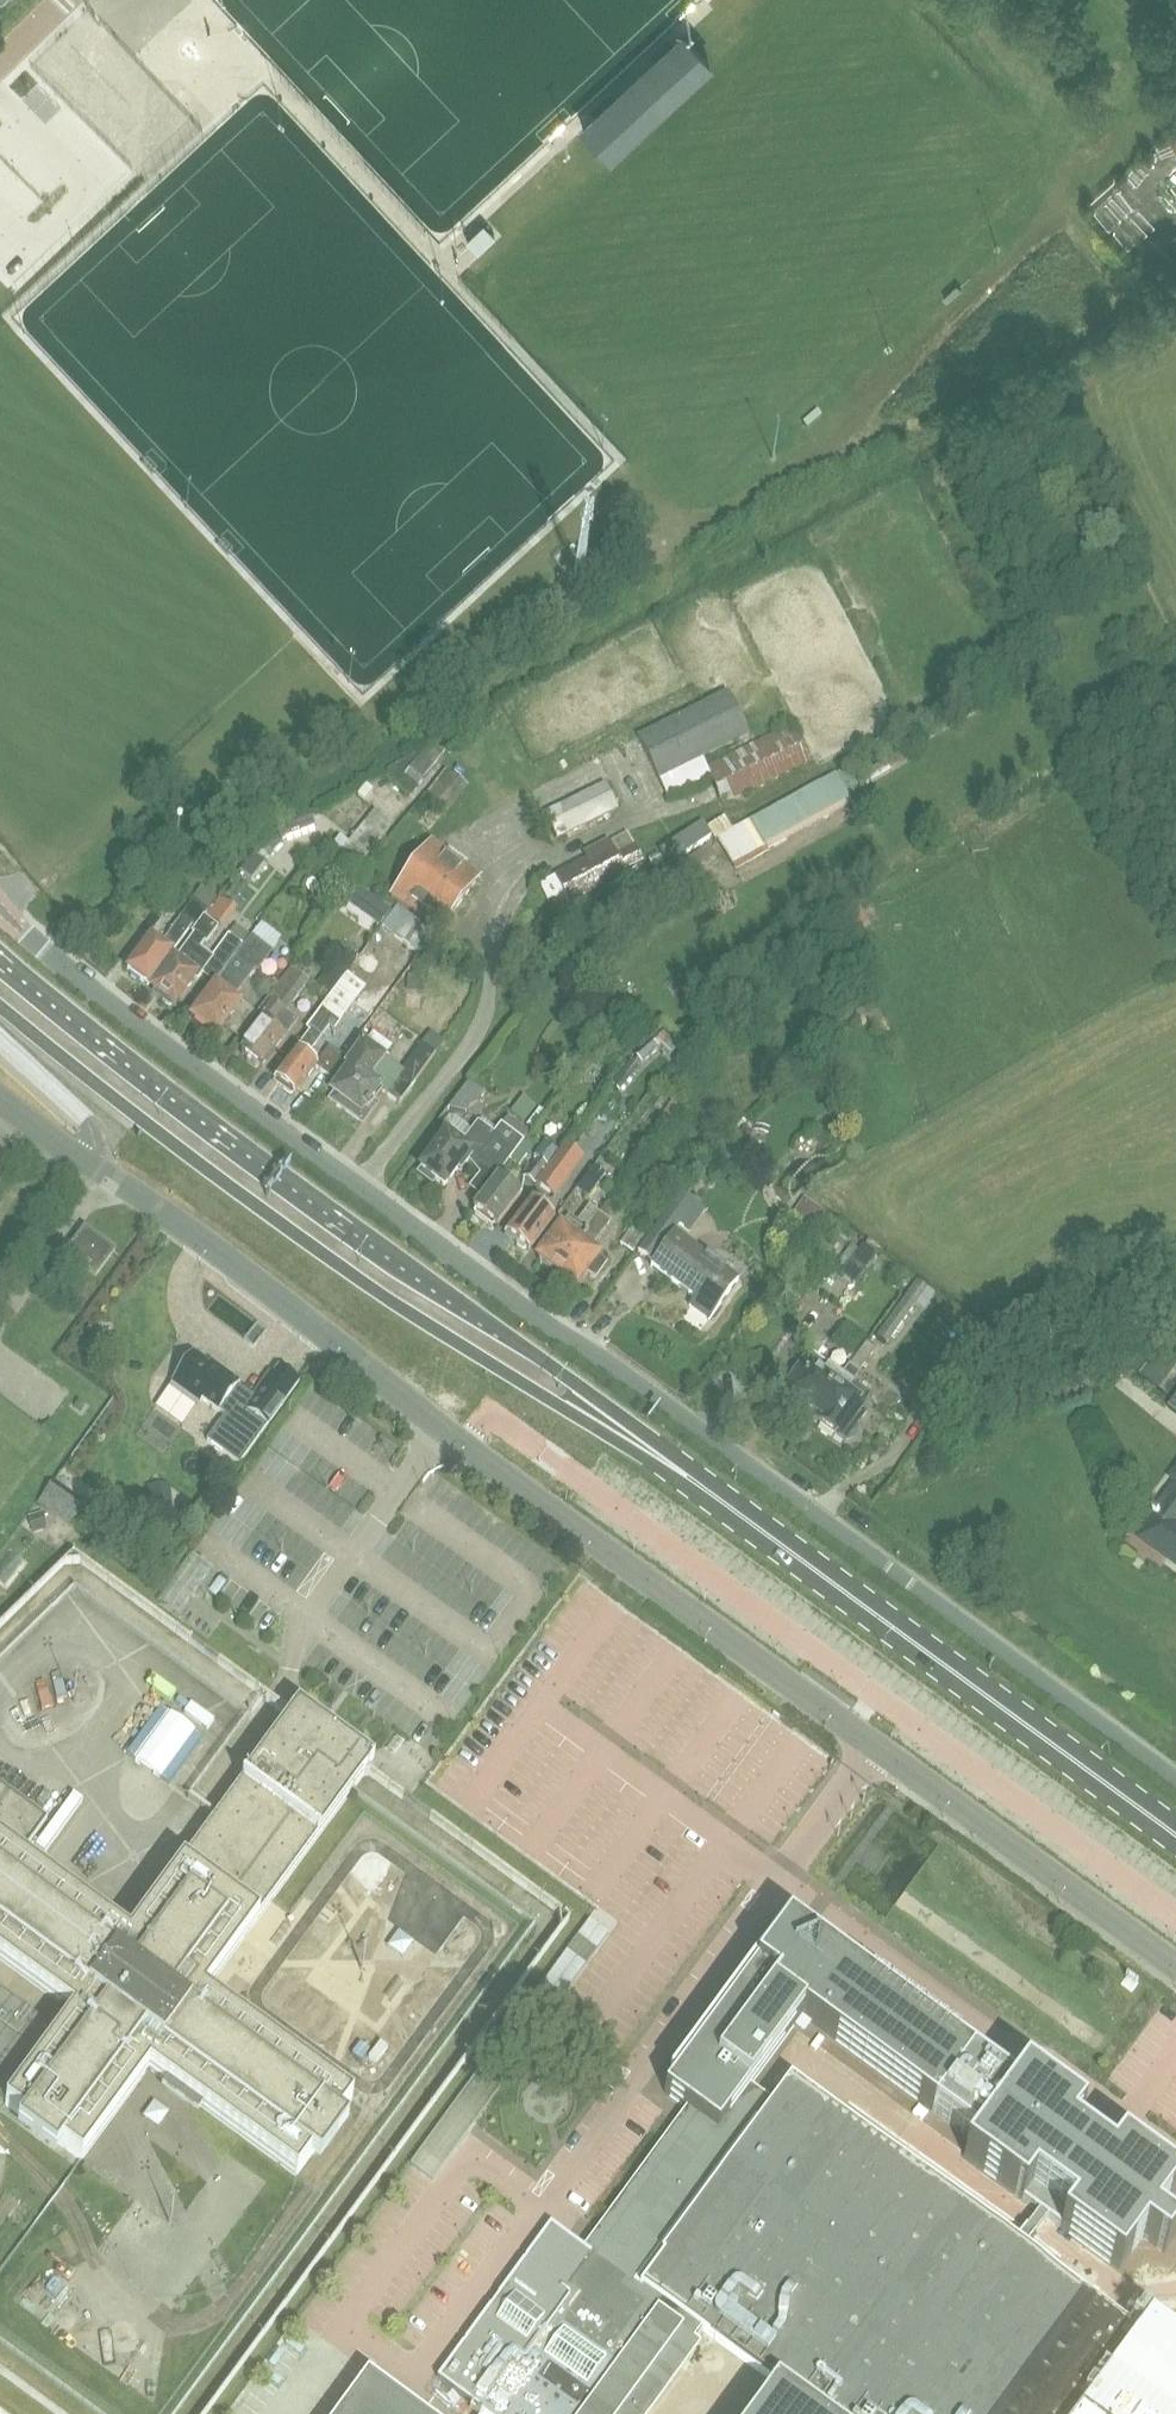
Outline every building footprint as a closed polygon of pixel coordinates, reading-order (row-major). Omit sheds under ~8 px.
[(602,154),(704,60),(680,35),(579,129),(602,154)] [(637,735),(659,781),(666,796),(710,776),(723,803),(808,761),(790,722),(704,765),(701,759),(747,735),(726,691),(637,735)] [(389,768),(388,769),(383,775),(412,793),(433,765),(419,755),(417,757),(412,754),(389,768)] [(465,785),(446,771),(426,797),(444,812),(465,785)] [(715,837),(716,837),(735,870),(768,851),(759,836),(817,803),(808,786),(749,819),(715,837)] [(603,787),(544,816),(555,837),(614,808),(603,787)] [(367,868),(395,821),(378,811),(350,858),(367,868)] [(144,818),(135,826),(149,842),(158,834),(144,818)] [(262,854),(267,858),(278,843),(273,839),(262,854)] [(272,860),(288,876),(310,855),(294,839),(272,860)] [(436,929),(477,877),(429,842),(390,895),(436,929)] [(615,857),(607,842),(584,855),(587,860),(556,877),(571,904),(625,876),(624,874),(642,864),(633,848),(615,857)] [(264,863),(253,855),(240,871),(251,880),(264,863)] [(206,911),(193,901),(160,945),(151,938),(127,971),(130,973),(130,977),(136,982),(140,981),(147,987),(148,985),(160,970),(163,972),(170,963),(167,960),(188,932),(192,927),(194,927),(195,927),(202,917),(206,911)] [(439,937),(396,906),(381,928),(423,959),(439,937)] [(854,918),(862,934),(876,927),(867,911),(854,918)] [(195,927),(194,927),(192,927),(188,932),(193,936),(152,990),(162,997),(162,1001),(168,1006),(172,1005),(174,1006),(194,978),(183,970),(203,943),(205,944),(217,928),(202,917),(195,927)] [(199,969),(214,981),(243,943),(227,931),(199,969)] [(269,951),(251,938),(191,1018),(202,1027),(200,1030),(212,1039),(214,1036),(215,1037),(223,1027),(236,1037),(253,1013),(238,1003),(231,998),(254,968),(255,969),(269,951)] [(285,1012),(307,980),(289,969),(268,999),(270,1001),(243,1040),(248,1044),(241,1053),(247,1058),(246,1061),(255,1068),(258,1067),(261,1069),(295,1018),(285,1012)] [(315,1065),(305,1057),(318,1040),(328,1027),(333,1032),(365,989),(346,975),(305,1029),(307,1031),(272,1077),(283,1086),(283,1089),(290,1094),(292,1093),(294,1094),(315,1067),(329,1078),(345,1057),(329,1045),(315,1065)] [(336,1105),(340,1108),(360,1122),(382,1091),(368,1081),(384,1059),(362,1043),(345,1067),(349,1070),(332,1093),(340,1099),(336,1105)] [(404,1074),(415,1081),(435,1054),(424,1046),(404,1074)] [(492,1134),(476,1122),(468,1132),(466,1127),(454,1118),(447,1118),(441,1125),(438,1133),(444,1137),(442,1140),(437,1139),(433,1145),(435,1149),(420,1169),(417,1174),(432,1185),(435,1181),(444,1187),(457,1169),(460,1171),(471,1156),(498,1177),(523,1143),(522,1142),(529,1133),(507,1117),(500,1125),(499,1124),(492,1134)] [(535,1184),(548,1167),(546,1165),(558,1149),(546,1139),(534,1155),(538,1159),(537,1160),(536,1159),(523,1175),(535,1184)] [(564,1147),(548,1167),(535,1184),(547,1194),(562,1175),(576,1157),(564,1147)] [(604,1175),(593,1167),(577,1190),(587,1197),(604,1175)] [(521,1195),(498,1177),(473,1209),(476,1212),(474,1214),(484,1222),(486,1220),(496,1228),(521,1195)] [(599,1190),(587,1207),(575,1223),(567,1217),(558,1228),(537,1258),(540,1260),(540,1264),(546,1268),(549,1267),(556,1272),(610,1199),(599,1190)] [(516,1246),(522,1250),(525,1249),(528,1251),(536,1240),(538,1241),(552,1221),(538,1211),(547,1199),(536,1192),(505,1234),(516,1242),(516,1246)] [(693,1204),(679,1193),(664,1215),(678,1225),(693,1204)] [(611,1200),(610,1199),(556,1272),(563,1278),(563,1281),(569,1286),(573,1285),(575,1287),(586,1272),(595,1279),(606,1264),(597,1257),(598,1256),(590,1250),(610,1223),(599,1215),(611,1200)] [(645,1237),(632,1228),(620,1244),(633,1253),(645,1237)] [(93,1277),(112,1250),(82,1229),(63,1255),(93,1277)] [(650,1266),(694,1298),(689,1306),(709,1321),(738,1281),(674,1234),(650,1266)] [(876,1256),(862,1246),(841,1274),(854,1285),(876,1256)] [(824,1260),(798,1285),(811,1298),(836,1273),(824,1260)] [(57,1294),(65,1283),(52,1273),(43,1284),(57,1294)] [(932,1290),(915,1278),(875,1331),(888,1341),(921,1293),(927,1297),(932,1290)] [(848,1369),(857,1376),(875,1351),(866,1344),(848,1369)] [(1175,1367),(1175,1366),(1158,1352),(1141,1374),(1160,1389),(1175,1367)] [(206,1441),(239,1465),(299,1382),(277,1366),(270,1376),(264,1377),(250,1398),(251,1403),(249,1406),(231,1392),(237,1383),(216,1367),(210,1368),(189,1353),(171,1379),(223,1417),(206,1441)] [(814,1414),(839,1380),(830,1373),(832,1371),(811,1355),(784,1391),(814,1414)] [(839,1380),(814,1414),(815,1415),(811,1421),(837,1441),(837,1440),(843,1444),(844,1443),(846,1443),(848,1443),(850,1442),(852,1441),(853,1440),(855,1439),(856,1437),(856,1435),(857,1433),(857,1431),(856,1429),(856,1428),(868,1412),(863,1408),(869,1399),(850,1385),(848,1387),(839,1380)] [(1165,1554),(1167,1559),(1175,1566),(1175,1484),(1154,1515),(1157,1517),(1142,1538),(1165,1554)] [(69,1528),(84,1512),(58,1487),(43,1502),(69,1528)] [(212,1574),(190,1558),(158,1601),(179,1617),(212,1574)] [(277,1613),(264,1630),(273,1638),(287,1620),(277,1613)] [(69,1681),(42,1690),(49,1711),(76,1702),(69,1681)] [(59,2006),(46,2024),(0,1991),(0,2097),(7,2102),(3,2107),(22,2120),(15,2130),(54,2158),(61,2149),(80,2162),(81,2161),(147,2070),(165,2083),(161,2089),(197,2115),(201,2109),(295,2178),(309,2159),(318,2166),(346,2128),(337,2121),(351,2102),(296,2062),(203,1994),(270,1902),(351,1791),(365,1772),(372,1763),(373,1762),(369,1759),(296,1706),(295,1707),(289,1716),(215,1817),(127,1938),(18,1859),(45,1822),(10,1796),(0,1789),(0,1962),(59,2006)] [(152,1779),(173,1765),(154,1736),(139,1745),(146,1755),(139,1760),(152,1779)] [(702,2335),(735,2358),(694,2413),(1175,2413),(1175,2338),(1150,2319),(1136,2337),(1098,2309),(1083,2298),(1022,2254),(1048,2218),(1119,2270),(1143,2238),(1164,2253),(1175,2237),(1175,2236),(1155,2221),(1175,2193),(1175,2186),(1120,2145),(1110,2160),(1072,2132),(1082,2117),(1023,2074),(1013,2089),(972,2059),(819,1947),(821,1945),(824,1947),(825,1945),(812,1935),(808,1932),(809,1931),(809,1929),(809,1928),(809,1926),(808,1925),(807,1924),(805,1923),(804,1922),(802,1922),(801,1922),(799,1922),(798,1923),(797,1924),(793,1921),(787,1916),(750,1966),(752,1968),(754,1965),(756,1967),(664,2092),(686,2108),(701,2119),(690,2133),(598,2259),(583,2248),(550,2224),(525,2258),(523,2261),(498,2295),(498,2296),(490,2307),(489,2306),(464,2341),(465,2341),(463,2344),(462,2344),(437,2378),(484,2413),(486,2413),(587,2413),(600,2397),(588,2387),(600,2370),(613,2380),(659,2318),(650,2312),(657,2302),(684,2322),(615,2413),(643,2413),(702,2335)] [(159,2102),(149,2119),(166,2130),(177,2114),(159,2102)] [(147,2209),(131,2226),(147,2241),(163,2225),(147,2209)] [(367,2374),(338,2413),(422,2413),(367,2374)]
